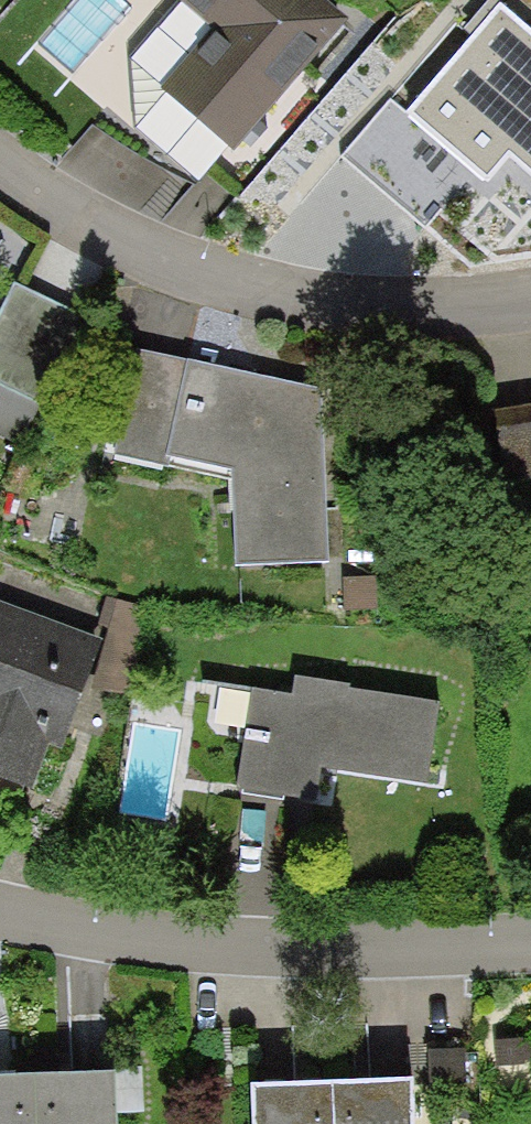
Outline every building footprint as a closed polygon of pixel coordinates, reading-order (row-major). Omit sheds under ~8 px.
[(324,0),(176,0),(213,32),(162,91),(233,152),(348,21),(324,0)] [(498,9),(407,117),(488,184),(510,157),(530,175),(530,36),(498,9)] [(13,284),(0,313),(0,386),(44,407),(85,318),(13,284)] [(167,467),(189,362),(138,351),(114,456),(167,467)] [(320,390),(189,362),(167,467),(231,482),(237,566),(329,563),(320,390)] [(530,482),(530,405),(493,410),(508,486),(530,482)] [(108,598),(99,625),(110,628),(95,692),(135,695),(148,609),(108,598)] [(0,604),(0,780),(32,792),(49,746),(61,750),(102,643),(0,604)] [(316,805),(321,770),(427,786),(440,703),(350,689),(351,685),(296,676),(294,694),(253,688),(237,793),(316,805)] [(34,1079),(35,1123),(116,1123),(114,1076),(34,1079)] [(0,1080),(0,1123),(35,1123),(34,1079),(0,1080)] [(332,1086),(334,1123),(414,1123),(413,1083),(332,1086)] [(332,1086),(251,1089),(252,1123),(334,1123),(332,1086)]
